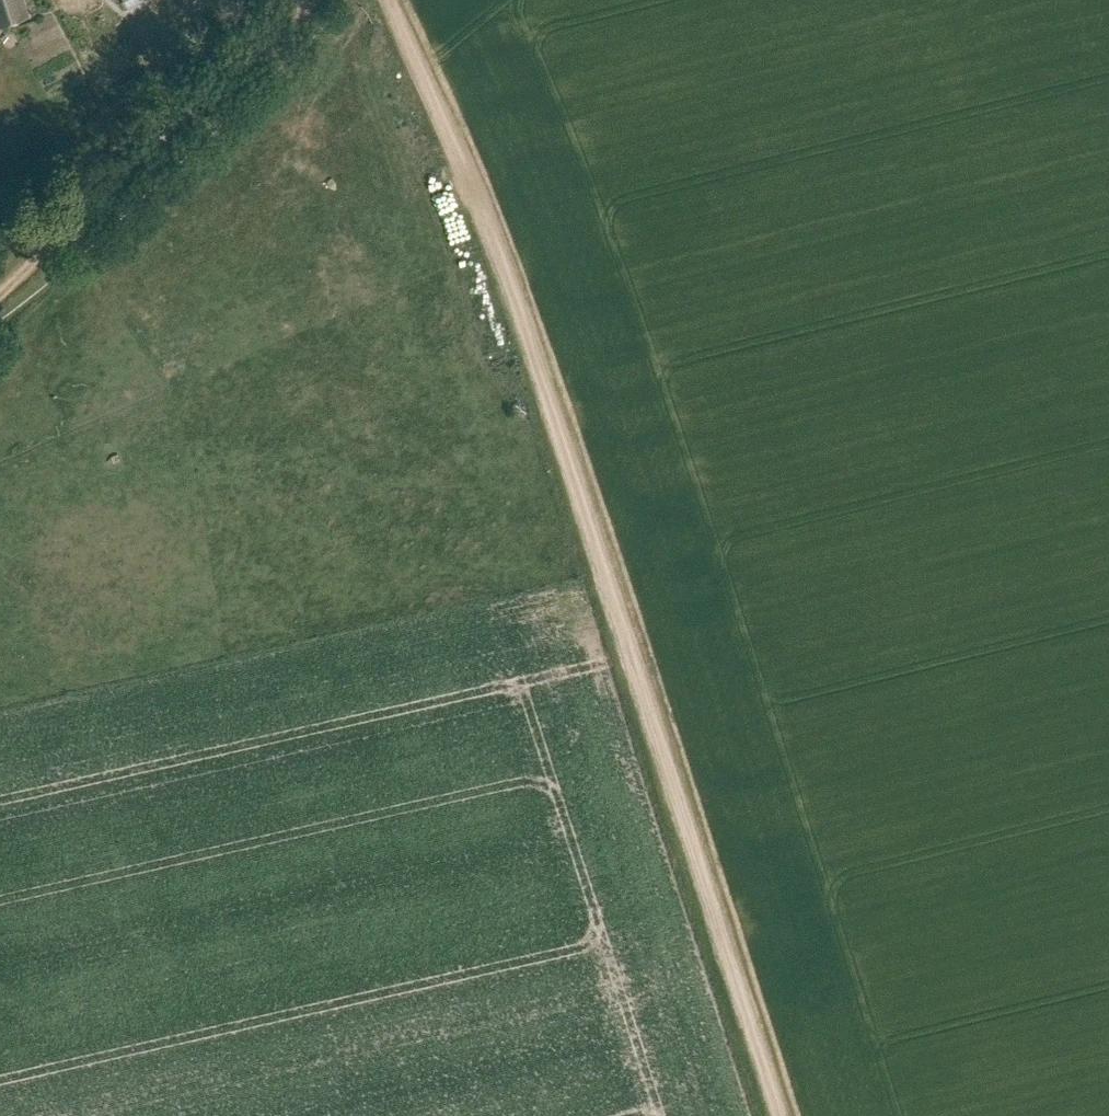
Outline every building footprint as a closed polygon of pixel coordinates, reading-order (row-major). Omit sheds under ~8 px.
[(25,0),(0,0),(0,27),(31,16),(25,0)]
